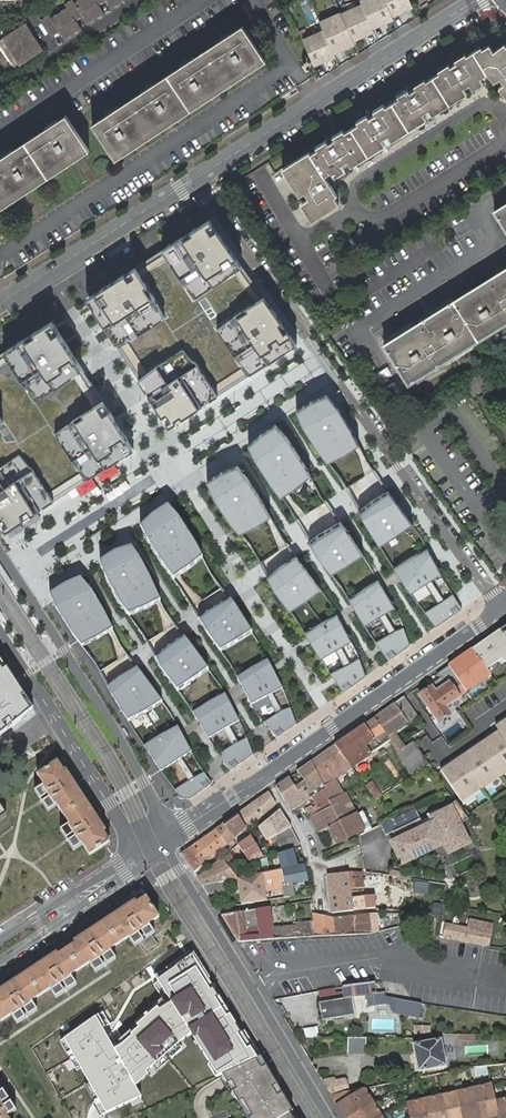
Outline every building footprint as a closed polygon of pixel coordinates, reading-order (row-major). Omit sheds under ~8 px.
[(46,17),(57,33),(64,28),(68,36),(84,25),(79,18),(86,13),(91,21),(107,10),(102,3),(106,0),(71,0),(68,2),(71,5),(55,15),(53,12),(46,17)] [(303,35),(322,64),(343,55),(341,52),(360,40),(358,38),(378,29),(377,26),(397,16),(396,13),(416,5),(413,0),(362,0),(342,10),(343,12),(322,20),(325,25),(303,35)] [(108,111),(95,119),(114,149),(264,50),(245,21),(231,31),(228,27),(215,35),(218,39),(196,53),(193,50),(180,58),(182,62),(155,80),(152,76),(140,84),(143,88),(120,103),(118,99),(105,107),(108,111)] [(31,24),(8,39),(26,64),(48,49),(31,24)] [(285,168),(302,194),(306,191),(311,197),(306,200),(318,218),(342,203),(337,196),(339,194),(326,175),(333,171),(335,175),(346,168),(343,164),(350,159),(353,164),(385,143),(382,138),(389,134),(392,138),(425,117),(422,112),(429,108),(432,113),(465,91),(462,87),(468,83),(471,87),(481,81),(478,76),(491,68),(494,73),(497,71),(501,78),(499,80),(505,91),(505,46),(504,43),(493,51),(489,44),(481,49),(479,47),(465,56),(462,52),(453,57),(456,62),(449,66),(447,62),(437,69),(439,73),(426,81),(423,78),(413,84),(415,88),(409,92),(407,88),(396,95),(399,99),(385,108),(382,104),(373,110),(375,114),(369,118),(366,115),(356,122),(358,126),(345,134),(343,130),(333,137),(335,140),(329,144),(327,140),(315,148),(318,151),(312,155),(309,152),(285,168)] [(92,147),(73,118),(63,124),(61,121),(49,129),(51,133),(17,155),(15,151),(2,160),(4,163),(0,165),(0,207),(92,147)] [(495,211),(505,229),(505,204),(495,211)] [(212,215),(81,299),(167,432),(298,347),(212,215)] [(384,344),(408,382),(505,322),(505,268),(384,344)] [(0,353),(0,522),(6,531),(134,448),(51,320),(0,353)] [(480,374),(466,383),(474,396),(488,388),(480,374)] [(313,400),(297,410),(304,426),(320,451),(330,463),(347,455),(361,445),(342,409),(328,393),(313,400)] [(289,437),(276,424),(262,434),(249,445),(257,460),(282,498),(299,487),(313,476),(306,463),(289,437)] [(220,472),(207,481),(215,498),(232,523),(241,534),(259,526),(273,517),(261,496),(249,477),(240,465),(220,472)] [(415,524),(389,491),(373,499),(361,512),(368,526),(382,546),(400,536),(415,524)] [(153,515),(140,527),(147,540),(163,564),(173,579),(190,568),(203,558),(196,545),(179,518),(168,505),(153,515)] [(366,556),(342,520),(318,534),(310,542),(319,557),(333,575),(351,566),(366,556)] [(115,552),(100,562),(103,572),(120,604),(130,617),(148,610),(161,601),(149,577),(140,559),(131,547),(115,552)] [(412,557),(395,568),(412,595),(442,574),(429,550),(412,557)] [(323,590),(297,557),(281,565),(268,578),(275,592),(292,613),(308,602),(323,590)] [(65,584),(49,594),(56,609),(73,635),(79,643),(97,635),(111,627),(104,613),(92,592),(80,578),(65,584)] [(366,588),(349,600),(366,626),(396,609),(379,580),(366,588)] [(445,600),(426,612),(436,627),(463,609),(454,594),(445,600)] [(207,612),(198,618),(207,633),(221,651),(236,643),(253,632),(236,606),(230,598),(207,612)] [(322,622),(305,633),(322,660),(352,642),(337,614),(322,622)] [(496,630),(505,645),(505,624),(496,630)] [(411,645),(404,628),(396,631),(377,642),(389,661),(411,645)] [(470,648),(494,683),(505,674),(505,645),(496,630),(470,648)] [(128,667),(119,634),(91,642),(95,658),(98,657),(103,678),(118,674),(117,670),(128,667)] [(168,646),(155,657),(161,669),(178,691),(209,669),(184,636),(168,646)] [(470,648),(448,665),(472,697),(494,683),(470,648)] [(33,709),(0,658),(0,737),(33,709)] [(346,666),(331,674),(343,692),(366,677),(359,658),(346,666)] [(253,668),(237,677),(252,705),(283,688),(268,659),(253,668)] [(121,677),(107,687),(112,696),(129,723),(163,702),(137,668),(121,677)] [(442,681),(434,688),(437,691),(445,686),(442,681)] [(437,691),(434,688),(433,686),(421,694),(440,720),(451,712),(446,705),(459,696),(450,683),(445,686),(437,691)] [(210,702),(193,713),(209,738),(240,721),(225,693),(210,702)] [(408,720),(417,713),(405,696),(375,717),(390,740),(399,752),(407,746),(396,731),(410,722),(408,720)] [(290,705),(264,722),(277,738),(297,724),(290,705)] [(390,740),(375,717),(336,744),(353,766),(390,740)] [(440,770),(462,802),(481,789),(482,790),(505,774),(505,718),(495,726),(498,731),(440,770)] [(160,736),(144,746),(155,763),(161,771),(192,752),(178,726),(160,736)] [(247,735),(219,754),(224,763),(231,771),(254,755),(247,735)] [(336,744),(312,760),(324,787),(327,794),(332,792),(334,794),(338,792),(337,789),(339,787),(335,780),(353,766),(336,744)] [(302,783),(311,796),(313,795),(324,787),(312,760),(300,769),(307,779),(302,783)] [(90,854),(110,841),(58,762),(38,775),(90,854)] [(204,772),(175,790),(181,798),(190,800),(213,784),(204,772)] [(290,776),(277,786),(292,810),(296,807),(304,801),(307,799),(311,796),(302,783),(297,787),(290,776)] [(359,778),(355,781),(360,788),(364,785),(359,778)] [(365,786),(376,800),(384,795),(372,780),(365,786)] [(319,805),(308,811),(311,816),(314,814),(332,805),(331,804),(329,797),(327,794),(324,787),(313,795),(319,805)] [(248,827),(277,803),(270,791),(238,814),(248,827)] [(329,797),(331,804),(337,801),(334,794),(329,797)] [(19,804),(27,818),(42,810),(34,796),(19,804)] [(364,829),(359,817),(357,815),(356,815),(351,803),(343,807),(344,808),(341,810),(337,801),(331,804),(332,805),(314,814),(311,816),(319,832),(322,830),(328,827),(337,843),(364,829)] [(467,819),(466,818),(455,801),(438,809),(443,819),(425,829),(420,818),(392,831),(397,840),(403,836),(407,845),(400,848),(403,853),(401,853),(403,857),(405,857),(407,861),(423,853),(421,850),(444,839),(446,842),(447,845),(460,839),(456,833),(460,831),(457,824),(467,819)] [(282,832),(292,826),(285,817),(281,809),(270,818),(273,823),(270,825),(267,821),(261,826),(267,833),(269,831),(274,839),(279,838),(278,834),(282,832)] [(236,837),(248,827),(238,814),(224,824),(236,837)] [(366,832),(372,829),(369,824),(364,815),(359,817),(364,829),(366,832)] [(227,844),(228,845),(236,837),(224,824),(216,830),(227,844)] [(284,839),(296,835),(292,826),(282,832),(284,839)] [(264,832),(260,827),(255,831),(259,836),(264,832)] [(183,853),(195,872),(228,845),(227,844),(216,830),(183,853)] [(242,842),(255,858),(256,858),(263,855),(261,849),(251,834),(242,842)] [(282,849),(301,843),(296,835),(284,839),(285,843),(281,844),(282,849)] [(403,836),(397,840),(400,848),(407,845),(403,836)] [(278,851),(282,849),(281,844),(279,838),(274,839),(278,851)] [(423,853),(446,842),(444,839),(421,850),(423,853)] [(261,849),(263,855),(269,854),(266,846),(261,849)] [(221,882),(238,877),(230,868),(238,862),(230,852),(199,878),(203,885),(221,882)] [(259,873),(282,868),(280,853),(256,860),(258,869),(259,873)] [(309,892),(305,863),(282,868),(285,885),(287,896),(309,892)] [(238,877),(243,904),(267,900),(265,889),(285,885),(282,868),(259,873),(255,874),(238,877)] [(377,887),(380,873),(365,871),(364,872),(365,886),(367,897),(376,896),(374,887),(377,887)] [(352,888),(350,872),(328,873),(333,911),(354,909),(352,888)] [(365,886),(364,872),(350,872),(352,888),(365,886)] [(203,885),(209,894),(222,891),(221,882),(203,885)] [(377,907),(376,896),(367,897),(368,908),(377,907)] [(161,918),(149,897),(0,996),(0,1018),(2,1022),(13,1015),(22,1009),(25,1007),(34,1001),(53,988),(63,982),(65,980),(75,974),(93,962),(102,956),(105,954),(114,949),(131,937),(139,932),(142,930),(150,925),(153,923),(161,918)] [(268,907),(222,915),(239,943),(316,937),(314,924),(300,926),(300,929),(291,930),(270,932),(268,907)] [(321,914),(313,913),(314,924),(316,937),(329,936),(328,927),(323,928),(321,914)] [(370,932),(368,913),(361,913),(354,914),(334,916),(335,927),(328,927),(329,936),(356,934),(370,932)] [(140,935),(135,939),(136,942),(156,929),(153,923),(150,925),(152,928),(144,933),(142,930),(139,932),(140,935)] [(488,932),(447,923),(444,933),(486,943),(488,932)] [(158,945),(153,936),(144,942),(149,951),(158,945)] [(272,960),(279,958),(275,942),(268,944),(272,960)] [(120,957),(114,949),(105,954),(111,963),(120,957)] [(122,1045),(114,1049),(136,1087),(148,1075),(146,1073),(183,1041),(192,1034),(219,1077),(223,1074),(259,1058),(194,954),(158,979),(171,1003),(159,1010),(122,1045)] [(108,965),(102,956),(93,962),(99,971),(108,965)] [(75,974),(65,980),(71,989),(80,983),(75,974)] [(68,991),(63,982),(53,988),(59,997),(68,991)] [(354,997),(368,994),(370,1007),(388,1004),(389,995),(389,992),(381,993),(380,982),(379,982),(345,987),(347,997),(320,1002),(323,1020),(349,1015),(357,1014),(354,997)] [(401,1014),(419,1016),(421,1002),(394,997),(393,1005),(401,1006),(400,1014),(401,1014)] [(39,1009),(34,1001),(25,1007),(30,1016),(39,1009)] [(393,1009),(400,1014),(401,1006),(393,1005),(393,1009)] [(28,1017),(22,1009),(13,1015),(18,1023),(28,1017)] [(95,1016),(64,1040),(105,1113),(142,1098),(136,1087),(114,1049),(95,1016)] [(366,1036),(347,1036),(347,1054),(366,1054),(366,1036)] [(443,1040),(415,1044),(420,1072),(447,1067),(443,1040)] [(223,1074),(249,1117),(294,1117),(259,1058),(223,1074)] [(324,1080),(333,1095),(352,1092),(349,1081),(346,1080),(338,1081),(336,1078),(324,1080)] [(501,1114),(499,1103),(495,1085),(478,1089),(485,1117),(486,1117),(501,1114)] [(366,1089),(352,1092),(333,1095),(347,1117),(374,1102),(366,1089)] [(460,1093),(466,1117),(485,1117),(478,1089),(460,1093)] [(0,1092),(0,1103),(1,1104),(9,1099),(4,1090),(0,1092)] [(445,1097),(450,1117),(466,1117),(460,1093),(445,1097)] [(428,1101),(432,1117),(450,1117),(445,1097),(428,1101)] [(11,1101),(3,1107),(8,1116),(17,1110),(11,1101)] [(428,1101),(410,1105),(413,1116),(413,1117),(432,1117),(428,1101)] [(382,1115),(374,1102),(347,1117),(378,1117),(382,1115)] [(8,1116),(3,1107),(1,1104),(0,1103),(0,1117),(9,1117),(8,1116)]
